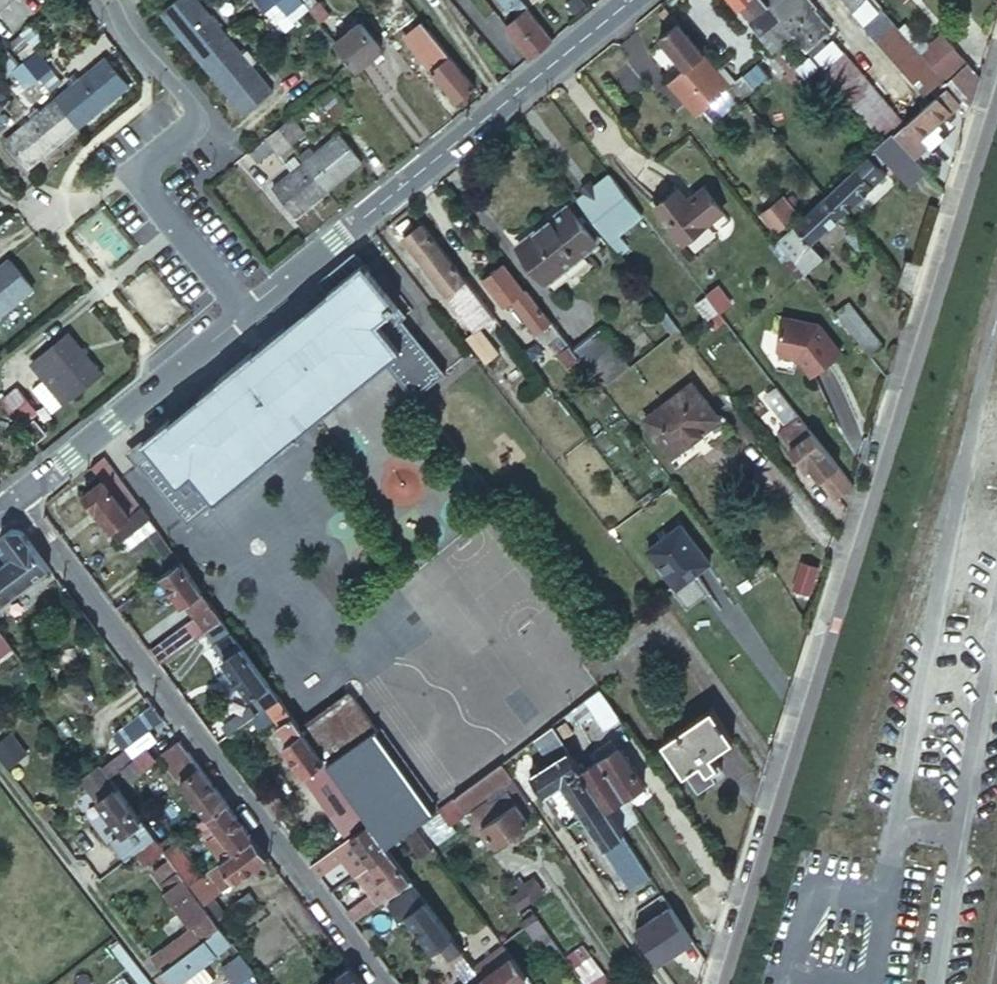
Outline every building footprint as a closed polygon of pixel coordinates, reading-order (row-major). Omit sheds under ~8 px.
[(202,60),(229,38),(199,0),(173,0),(161,10),(202,60)] [(277,0),(286,12),(301,1),(300,0),(277,0)] [(528,6),(523,0),(503,0),(516,16),(505,25),(530,56),(537,50),(554,37),(528,6)] [(751,16),(764,5),(767,10),(754,20),(775,46),(794,30),(769,0),(738,0),(751,16)] [(896,133),(894,131),(904,122),(833,38),(827,43),(821,36),(833,27),(815,5),(817,3),(815,0),(769,0),(794,30),(889,144),(899,136),(896,133)] [(950,80),(948,78),(927,54),(905,30),(879,0),(867,0),(854,11),(930,97),(936,93),(945,84),(950,80)] [(474,86),(419,18),(408,26),(414,34),(412,37),(425,54),(428,51),(437,63),(431,68),(456,99),(474,86)] [(335,39),(356,66),(381,46),(359,20),(335,39)] [(730,81),(679,20),(660,36),(687,68),(669,83),(696,115),(733,84),(732,83),(730,81)] [(229,38),(202,60),(244,111),(271,89),(229,38)] [(927,54),(948,78),(967,62),(946,38),(927,54)] [(24,60),(37,75),(50,66),(37,49),(24,60)] [(106,53),(54,95),(77,124),(129,81),(106,53)] [(34,97),(47,87),(37,75),(24,60),(13,69),(26,85),(34,97)] [(973,97),(979,77),(968,63),(954,76),(969,93),(973,97)] [(939,97),(896,133),(899,136),(916,156),(928,146),(933,151),(952,135),(940,120),(962,103),(945,84),(936,93),(939,97)] [(320,94),(334,111),(345,102),(332,85),(320,94)] [(77,124),(54,95),(4,136),(27,165),(77,124)] [(288,117),(277,125),(290,141),(301,132),(288,117)] [(277,125),(249,148),(246,151),(256,162),(275,147),(278,150),(290,141),(277,125)] [(304,159),(324,185),(357,158),(336,132),(304,159)] [(927,169),(916,156),(899,136),(889,144),(827,197),(825,199),(841,218),(887,180),(880,172),(891,162),(909,184),(927,169)] [(292,212),(324,185),(304,159),(271,186),(292,212)] [(585,192),(577,199),(617,251),(626,244),(615,231),(642,210),(611,171),(595,184),(585,192)] [(585,192),(595,184),(590,178),(580,185),(585,192)] [(655,204),(683,241),(723,210),(704,187),(688,200),(677,187),(655,204)] [(776,235),(800,213),(782,194),(759,215),(776,235)] [(825,199),(778,240),(803,271),(804,273),(823,258),(821,256),(811,244),(841,218),(825,199)] [(568,206),(518,246),(547,282),(598,242),(568,206)] [(494,316),(421,221),(401,237),(457,309),(467,302),(484,323),(494,316)] [(320,294),(141,440),(149,448),(153,454),(140,466),(184,520),(384,359),(415,396),(445,372),(401,317),(405,314),(355,250),(312,285),(320,294)] [(30,285),(6,256),(0,261),(0,310),(30,285)] [(551,321),(526,288),(524,290),(501,261),(482,276),(504,305),(510,300),(536,333),(551,321)] [(707,295),(720,310),(720,312),(731,305),(718,287),(707,295)] [(696,304),(708,320),(720,310),(707,295),(696,304)] [(855,309),(841,320),(843,322),(870,357),(884,346),(855,309)] [(720,310),(708,320),(716,329),(727,321),(720,312),(720,310)] [(818,323),(782,316),(776,348),(780,354),(798,357),(811,375),(841,352),(818,323)] [(468,342),(485,364),(499,352),(482,331),(468,342)] [(29,362),(46,382),(83,351),(66,332),(29,362)] [(581,359),(579,357),(569,344),(558,352),(570,367),(581,359)] [(594,345),(579,357),(581,359),(597,382),(613,370),(594,345)] [(83,351),(46,382),(62,401),(99,370),(83,351)] [(647,417),(675,454),(720,419),(692,382),(647,417)] [(13,409),(26,398),(15,385),(2,397),(13,409)] [(777,386),(765,396),(789,428),(781,434),(804,465),(800,468),(807,477),(815,471),(846,509),(853,488),(849,483),(777,386)] [(36,410),(26,398),(13,409),(23,421),(36,410)] [(34,421),(27,426),(37,438),(44,432),(34,421)] [(135,459),(140,466),(153,454),(149,448),(135,459)] [(150,517),(104,453),(92,462),(104,478),(84,491),(118,540),(150,517)] [(124,548),(156,526),(150,517),(118,540),(124,548)] [(645,548),(676,588),(709,562),(680,522),(645,548)] [(50,568),(21,530),(10,529),(0,537),(0,539),(2,541),(0,543),(0,556),(6,564),(0,569),(0,605),(50,568)] [(222,617),(180,560),(161,574),(182,605),(185,603),(194,616),(149,648),(158,662),(160,663),(205,630),(222,617)] [(793,590),(812,594),(818,565),(799,561),(793,590)] [(264,675),(222,617),(205,630),(225,659),(224,661),(249,696),(250,695),(262,711),(267,707),(280,698),(264,675)] [(0,631),(0,658),(1,660),(14,650),(0,631)] [(613,706),(601,688),(584,701),(591,711),(597,719),(613,706)] [(353,799),(369,822),(386,844),(417,823),(435,810),(351,694),(302,728),(353,799)] [(302,728),(280,698),(267,707),(275,719),(289,740),(282,744),(304,775),(302,776),(329,815),(332,813),(344,804),(353,799),(302,728)] [(584,701),(570,710),(579,722),(591,711),(584,701)] [(124,747),(163,718),(151,703),(113,732),(124,747)] [(662,742),(698,793),(715,782),(711,777),(723,769),(712,753),(733,739),(711,706),(662,742)] [(275,719),(267,707),(262,711),(259,713),(267,725),(275,719)] [(551,725),(502,762),(508,769),(557,733),(551,725)] [(6,765),(25,753),(12,732),(0,740),(0,756),(6,765)] [(205,816),(225,801),(179,739),(159,755),(205,816)] [(595,750),(599,757),(615,747),(610,740),(595,750)] [(615,747),(599,757),(624,794),(643,782),(618,744),(615,747)] [(132,758),(124,747),(100,765),(108,776),(121,766),(132,758)] [(144,749),(132,758),(121,766),(131,779),(154,762),(144,749)] [(543,794),(580,770),(567,750),(529,774),(543,794)] [(582,772),(601,801),(605,807),(624,794),(599,757),(580,770),(582,772)] [(108,776),(100,765),(98,761),(85,771),(77,777),(120,833),(110,840),(126,861),(136,853),(155,838),(108,776)] [(508,769),(502,762),(454,797),(464,811),(512,776),(508,769)] [(581,815),(601,801),(582,772),(580,770),(543,794),(551,807),(569,795),(581,815)] [(486,801),(473,810),(495,844),(528,821),(508,791),(488,804),(486,801)] [(45,801),(37,807),(46,818),(53,812),(45,801)] [(232,851),(251,836),(225,801),(205,816),(197,822),(215,846),(223,839),(232,851)] [(605,807),(601,801),(581,815),(630,889),(649,875),(620,831),(605,807)] [(344,804),(332,813),(336,819),(348,810),(344,804)] [(369,822),(311,864),(316,872),(341,853),(356,874),(358,873),(360,871),(371,863),(390,850),(386,844),(369,822)] [(266,857),(251,836),(232,851),(198,875),(188,883),(193,890),(203,903),(211,898),(266,857)] [(164,850),(162,848),(155,838),(136,853),(145,865),(164,850)] [(169,858),(188,883),(198,875),(172,840),(162,848),(164,850),(169,858)] [(410,878),(390,850),(371,863),(360,871),(358,873),(370,890),(375,896),(382,890),(386,896),(391,892),(392,892),(410,878)] [(203,940),(220,926),(215,920),(203,903),(193,890),(188,883),(169,858),(152,870),(192,925),(151,957),(161,971),(203,940)] [(331,892),(338,901),(360,885),(359,884),(353,876),(331,892)] [(535,876),(506,896),(516,912),(546,892),(535,876)] [(426,899),(410,878),(392,892),(391,892),(406,913),(426,899)] [(344,910),(353,920),(386,896),(382,890),(375,896),(370,890),(344,910)] [(211,898),(203,903),(215,920),(224,914),(211,898)] [(455,955),(476,983),(482,979),(474,968),(442,923),(426,899),(406,913),(434,951),(440,945),(449,959),(455,955)] [(237,916),(246,928),(267,912),(258,900),(237,916)] [(656,964),(693,945),(672,905),(636,923),(656,964)] [(161,971),(171,983),(175,983),(215,954),(203,940),(161,971)] [(482,979),(486,983),(515,983),(527,976),(505,945),(474,968),(482,979)] [(324,983),(362,983),(348,966),(324,983)]
